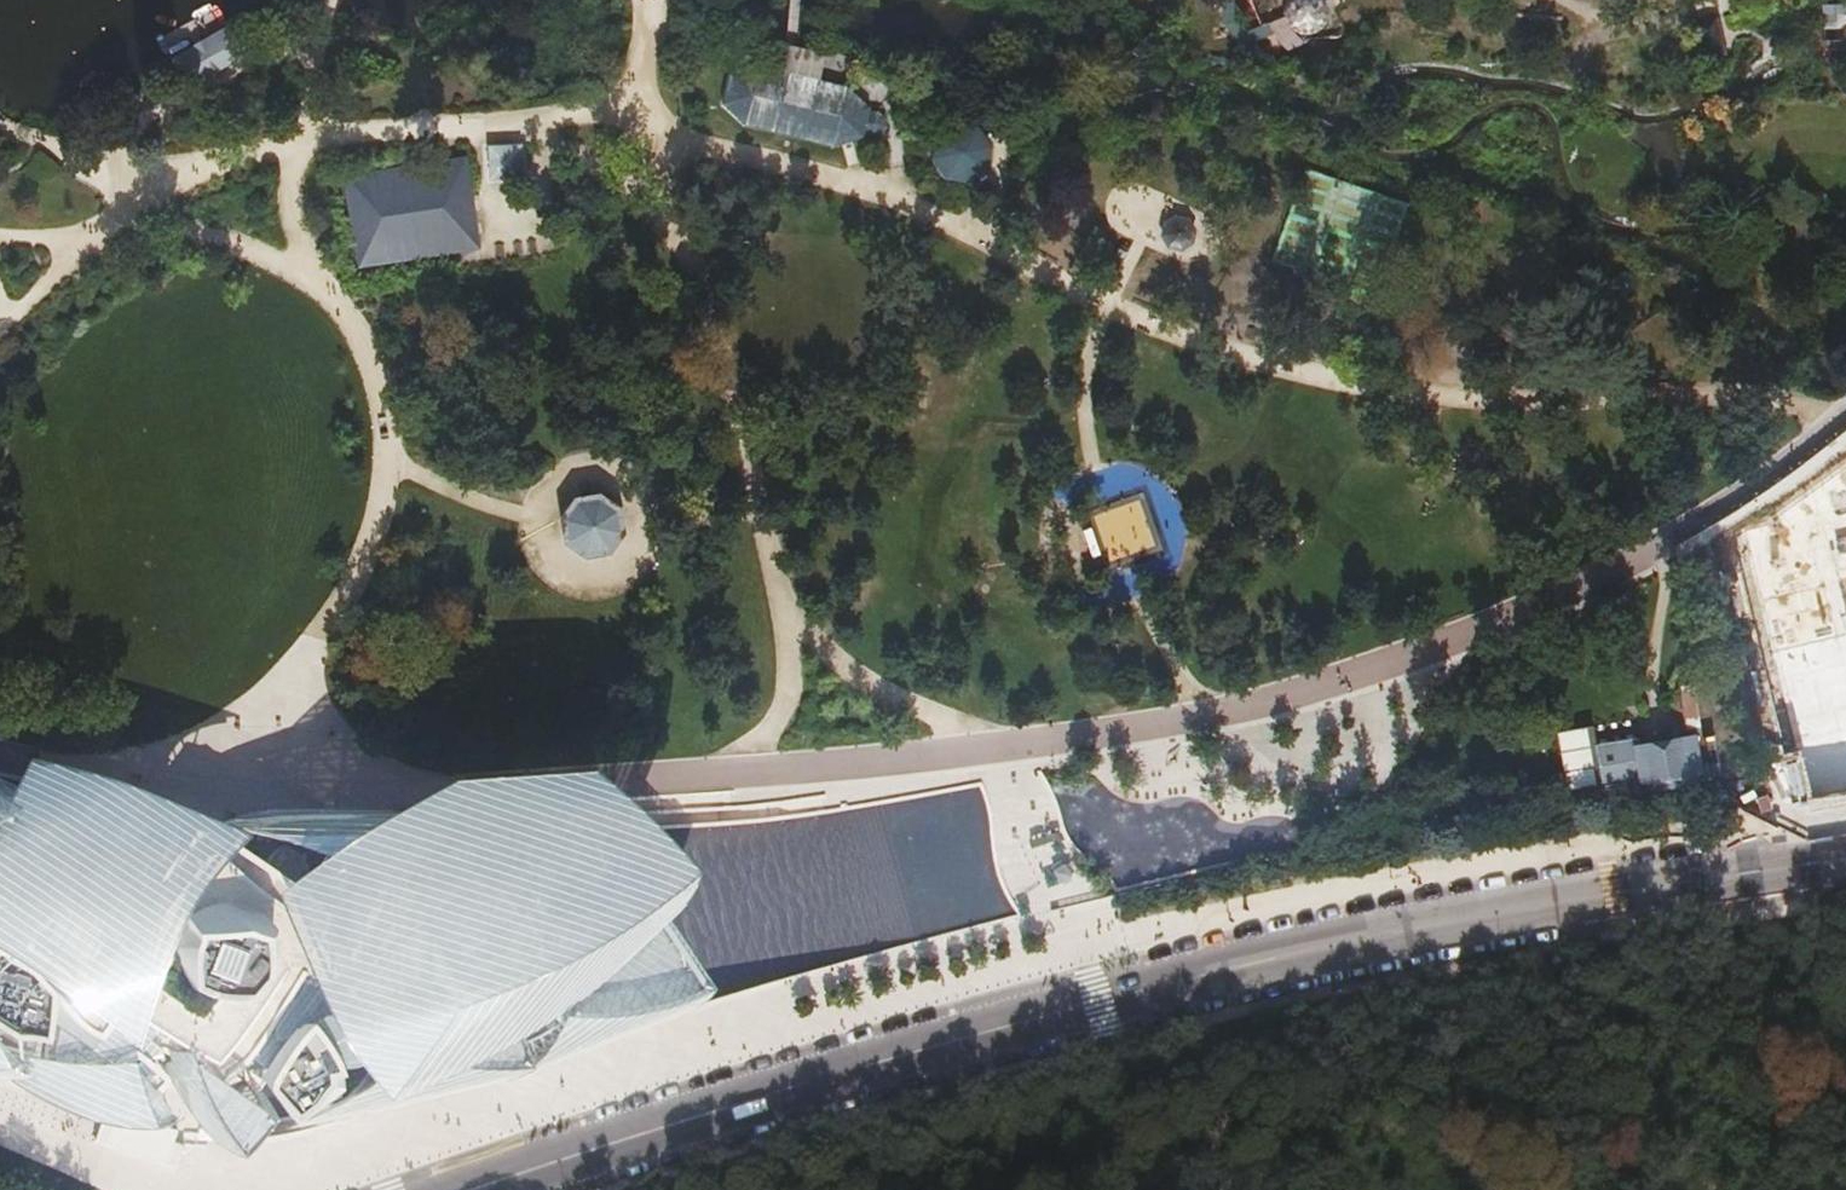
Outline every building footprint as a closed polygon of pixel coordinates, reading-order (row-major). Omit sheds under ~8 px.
[(1823,29),(1844,29),(1844,26),(1845,26),(1845,5),(1823,5),(1823,29)] [(1717,17),(1691,23),(1700,62),(1726,55),(1717,17)] [(181,72),(234,41),(228,30),(174,61),(181,72)] [(188,84),(241,53),(234,41),(181,72),(188,84)] [(869,110),(870,106),(848,85),(759,64),(731,72),(723,103),(745,124),(834,145),(863,136),(864,133),(876,135),(880,132),(882,130),(884,126),(884,122),(883,118),(881,114),(869,110)] [(976,130),(955,127),(938,140),(935,161),(948,178),(969,180),(986,168),(989,147),(976,130)] [(520,174),(519,147),(491,148),(493,176),(520,174)] [(469,156),(340,179),(357,271),(486,248),(469,156)] [(598,499),(578,502),(565,519),(569,540),(586,553),(607,549),(619,532),(616,511),(598,499)] [(1744,533),(1797,749),(1845,737),(1845,508),(1744,533)] [(1642,783),(1644,797),(1698,790),(1691,744),(1641,751),(1639,741),(1596,748),(1602,789),(1642,783)] [(142,856),(0,808),(0,1047),(22,1058),(45,1058),(61,1058),(115,1123),(146,1081),(154,1056),(199,1060),(266,1083),(290,1136),(390,1096),(386,1066),(453,1027),(525,964),(547,945),(525,911),(469,857),(462,857),(442,859),(371,865),(366,899),(314,821),(293,823),(256,824),(240,827),(220,859),(199,877),(172,866),(142,856)]
